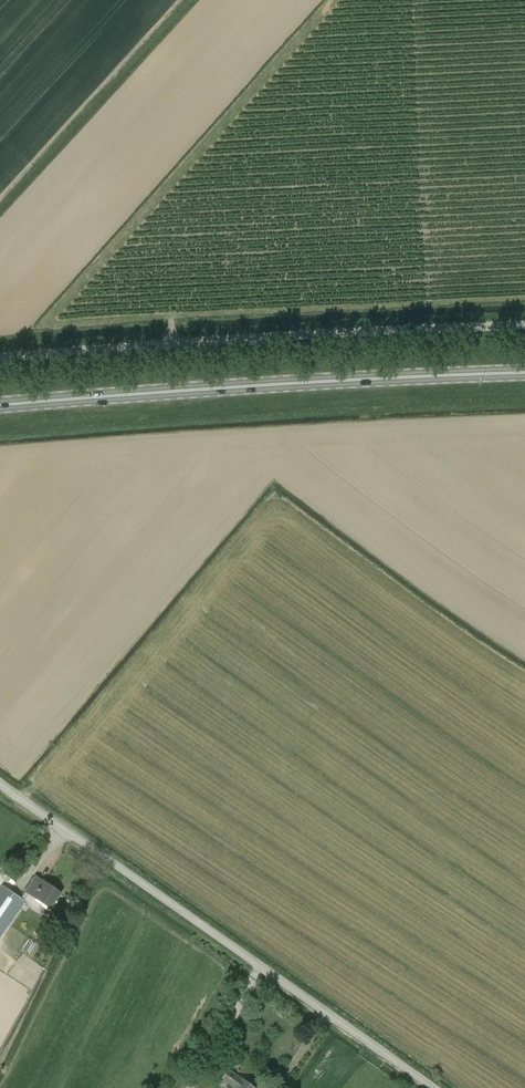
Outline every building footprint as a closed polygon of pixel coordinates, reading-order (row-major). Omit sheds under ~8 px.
[(26,892),(51,908),(61,894),(43,882),(41,885),(33,880),(26,892)] [(25,901),(3,885),(0,889),(0,938),(25,901)] [(233,1087),(255,1087),(241,1077),(240,1078),(229,1070),(221,1081),(226,1084),(227,1082),(233,1087)]
